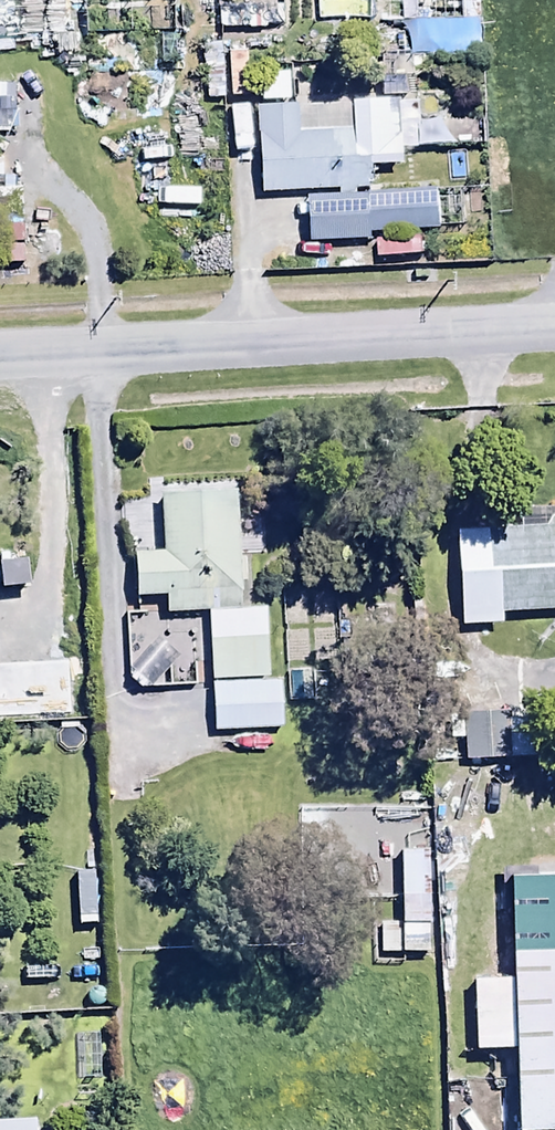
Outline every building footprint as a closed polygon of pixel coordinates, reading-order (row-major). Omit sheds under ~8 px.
[(419,59),(479,59),(479,0),(418,0),(419,59)] [(257,73),(257,103),(295,104),(295,74),(257,73)] [(420,108),(349,109),(349,135),(299,136),(299,111),(258,112),(260,197),(368,195),(367,176),(400,175),(400,154),(479,150),(477,112),(421,115),(420,108)] [(0,194),(0,269),(22,268),(20,193),(0,194)] [(336,202),(336,237),(437,235),(436,195),(372,196),(372,202),(336,202)] [(421,242),(377,242),(377,260),(421,261),(421,242)] [(209,615),(241,613),(240,590),(250,589),(249,563),(239,563),(236,490),(160,493),(163,558),(132,559),(134,604),(166,603),(166,617),(209,615)] [(517,514),(518,532),(454,536),(460,632),(501,630),(501,618),(554,615),(554,512),(517,514)] [(241,613),(209,615),(213,687),(270,684),(267,612),(241,613)] [(270,684),(213,687),(215,736),(281,733),(281,683),(270,684)] [(399,854),(404,853),(403,812),(299,813),(301,905),(393,904),(393,884),(389,884),(388,859),(399,859),(399,854)] [(399,854),(399,859),(400,928),(378,929),(379,960),(430,959),(429,853),(404,853),(399,854)] [(510,957),(515,1129),(554,1129),(554,956),(510,957)] [(500,1123),(500,1106),(456,1106),(456,1123),(500,1123)]
